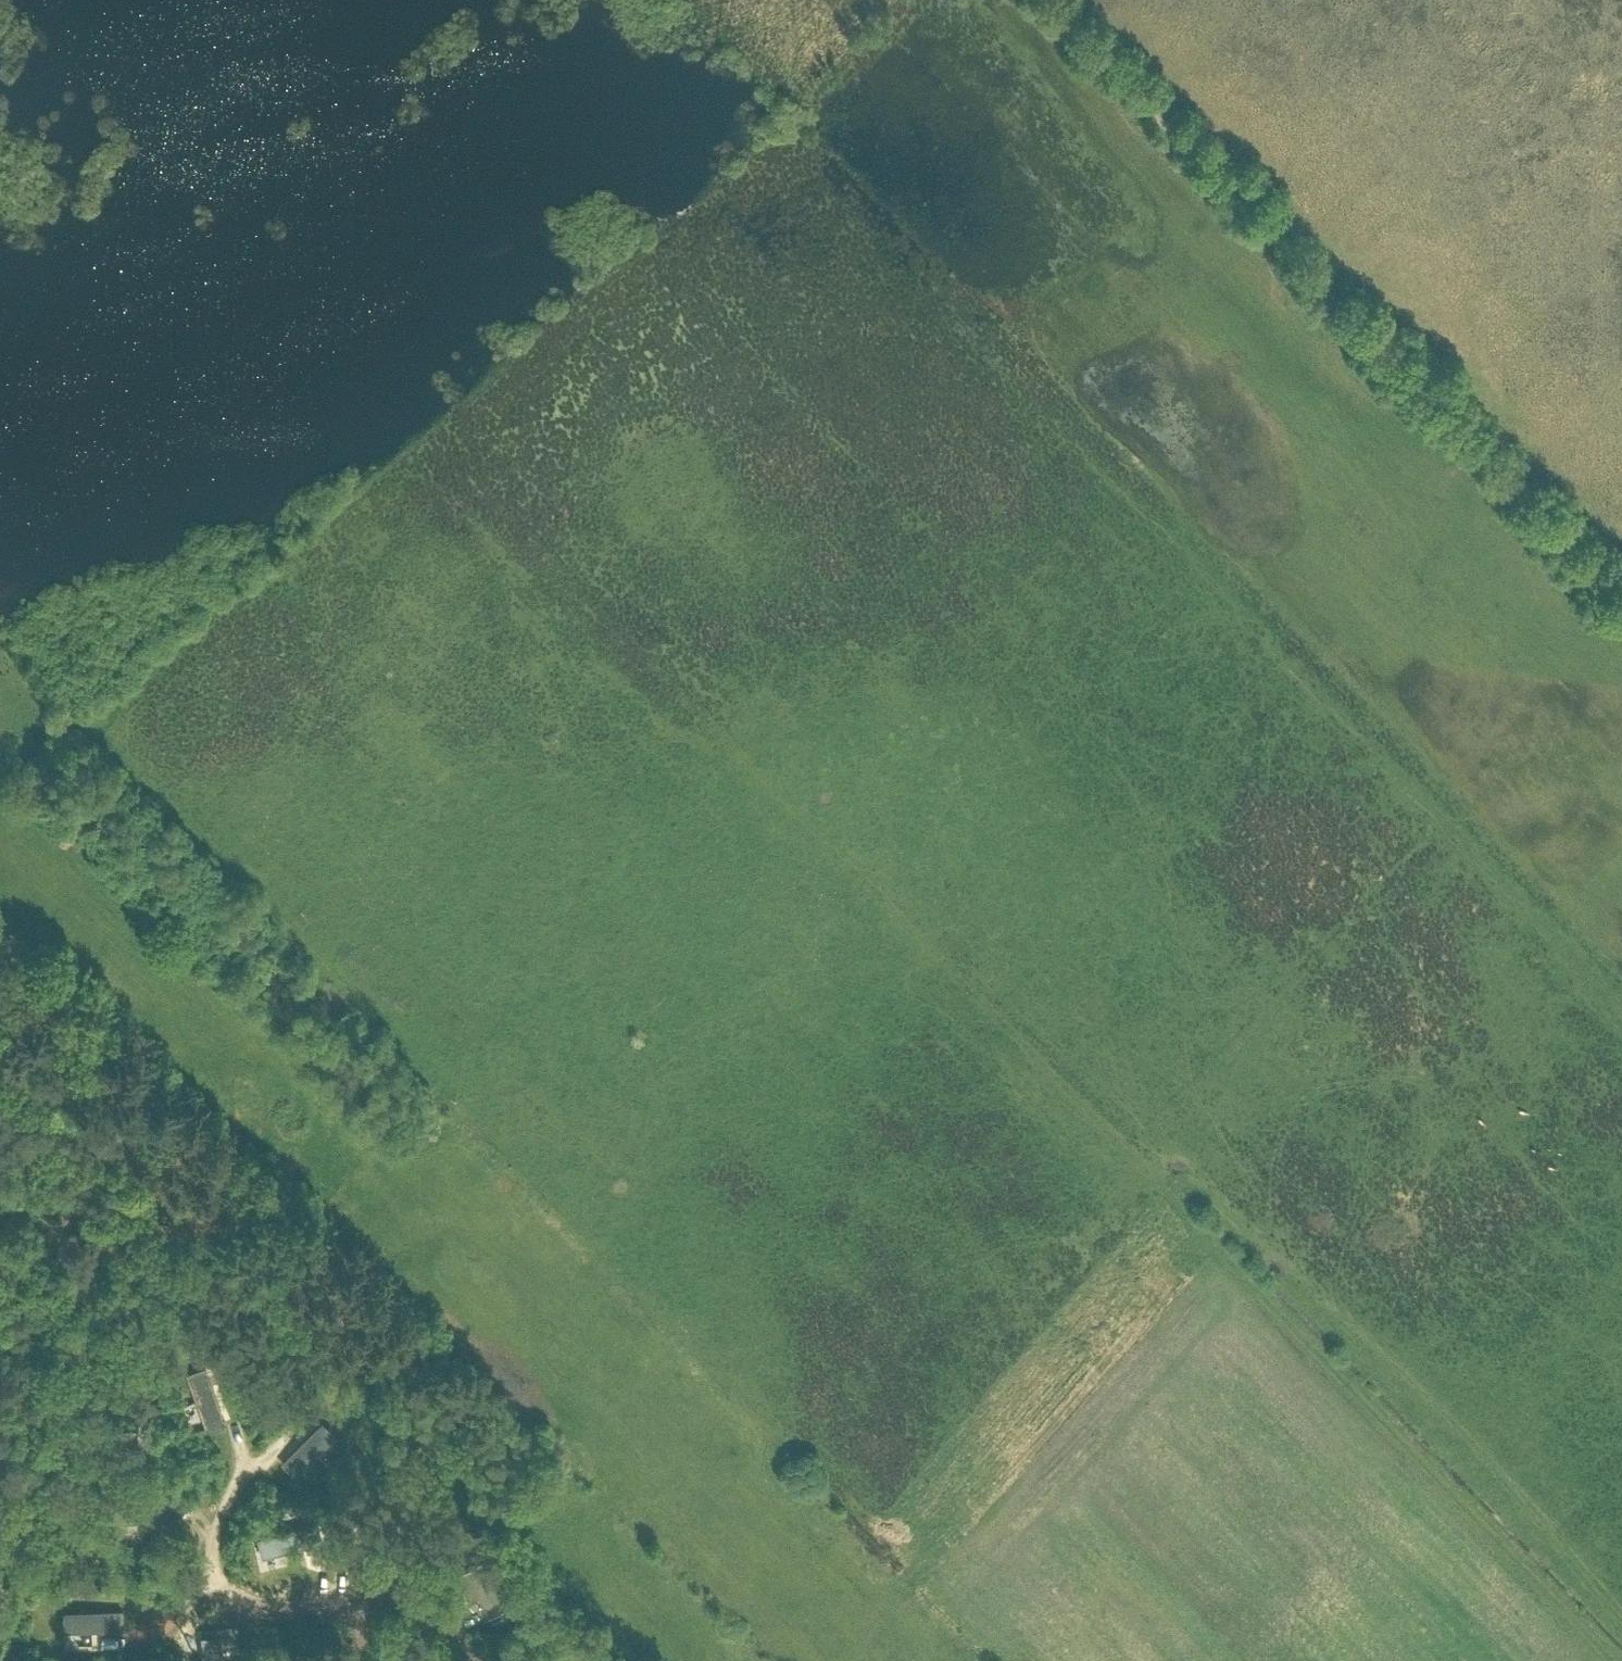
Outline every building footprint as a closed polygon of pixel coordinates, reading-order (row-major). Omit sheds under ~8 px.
[(207,1364),(187,1371),(210,1423),(231,1417),(207,1364)] [(324,1417),(283,1460),(298,1474),(337,1431),(324,1417)] [(319,1516),(260,1531),(265,1549),(325,1535),(319,1516)] [(460,1573),(471,1591),(467,1594),(474,1606),(478,1603),(485,1614),(515,1596),(490,1555),(460,1573)] [(125,1609),(65,1609),(65,1628),(124,1627),(125,1609)] [(223,1634),(203,1635),(204,1660),(225,1660),(223,1634)]
